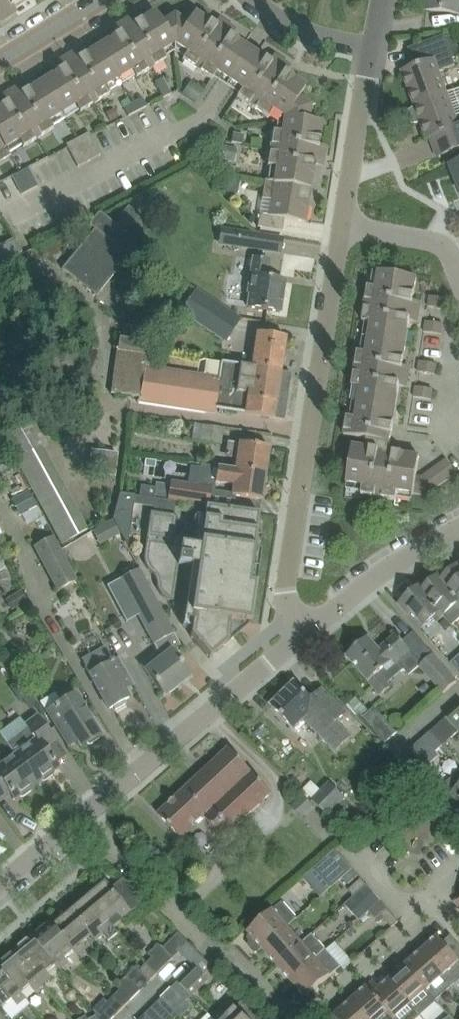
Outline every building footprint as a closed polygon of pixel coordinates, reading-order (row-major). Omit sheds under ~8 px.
[(426,10),(458,13),(458,0),(427,0),(426,10)] [(164,57),(174,51),(175,16),(174,16),(174,23),(165,28),(155,12),(135,24),(134,28),(138,34),(132,38),(151,69),(166,60),(164,57)] [(182,60),(197,70),(217,40),(211,36),(215,29),(215,25),(195,12),(184,29),(175,21),(175,16),(174,51),(184,58),(182,60)] [(136,78),(151,69),(132,38),(126,42),(121,36),(118,35),(98,46),(118,79),(131,71),(136,78)] [(223,44),(217,40),(197,70),(211,80),(213,77),(226,86),(250,49),(229,35),(223,44)] [(403,73),(415,105),(447,94),(439,72),(456,66),(444,36),(427,42),(408,49),(409,50),(415,48),(422,66),(403,73)] [(105,87),(118,79),(98,46),(79,58),(78,62),(82,69),(75,73),(94,104),(110,94),(105,87)] [(237,97),(252,107),(272,77),(266,72),(272,64),(250,49),(226,86),(239,94),(237,97)] [(80,113),(94,104),(75,73),(69,77),(65,70),(61,69),(41,82),(61,114),(75,105),(80,113)] [(278,81),(272,77),(252,107),(266,116),(268,114),(278,120),(304,109),(295,103),(306,87),(286,73),(282,74),(278,81)] [(154,82),(163,98),(171,94),(163,78),(154,82)] [(48,122),(61,114),(41,82),(22,93),(21,97),(25,104),(19,108),(37,139),(53,129),(48,122)] [(447,94),(415,105),(416,108),(407,114),(411,124),(421,123),(428,140),(430,139),(437,158),(449,154),(456,151),(458,150),(458,115),(455,117),(447,94)] [(133,103),(137,111),(146,107),(142,99),(133,103)] [(124,108),(128,116),(137,111),(133,103),(124,108)] [(9,156),(11,155),(6,148),(18,140),(23,148),(37,139),(19,108),(13,111),(9,105),(5,104),(0,107),(0,141),(9,156)] [(273,131),(269,155),(305,161),(307,147),(315,149),(318,146),(322,123),(302,120),(304,109),(278,120),(276,132),(273,131)] [(88,133),(77,139),(89,161),(100,156),(88,133)] [(243,135),(233,133),(232,142),(242,144),(243,135)] [(66,145),(67,148),(78,167),(89,161),(77,139),(66,145)] [(9,156),(0,141),(0,162),(9,156)] [(305,162),(305,161),(269,155),(267,166),(276,167),(274,181),(265,180),(263,194),(309,202),(315,166),(312,163),(305,162)] [(231,163),(222,162),(220,172),(230,174),(231,163)] [(28,168),(20,172),(29,190),(37,186),(28,168)] [(29,190),(20,172),(12,176),(21,195),(29,190)] [(226,189),(237,191),(239,182),(228,180),(227,183),(226,189)] [(306,222),(309,202),(263,194),(262,198),(271,200),(268,216),(260,214),(258,227),(263,228),(282,231),(284,219),(306,222)] [(94,230),(62,269),(96,297),(128,258),(132,261),(143,248),(101,213),(98,213),(88,225),(94,230)] [(240,232),(238,246),(262,250),(264,236),(240,232)] [(2,246),(0,247),(0,264),(10,259),(2,246)] [(248,293),(250,294),(248,307),(280,312),(282,298),(285,296),(286,289),(284,286),(285,282),(266,279),(269,261),(253,259),(248,293)] [(413,305),(415,290),(417,278),(379,272),(377,288),(368,287),(366,305),(401,310),(402,303),(413,305)] [(194,289),(180,312),(181,313),(225,342),(226,340),(225,340),(239,319),(234,315),(205,296),(196,290),(194,289)] [(431,297),(429,307),(446,310),(447,299),(431,297)] [(369,338),(407,344),(411,319),(400,317),(401,310),(366,305),(363,322),(371,323),(369,338)] [(443,324),(426,322),(425,332),(442,335),(443,324)] [(291,373),(281,372),(286,337),(257,333),(252,367),(252,368),(291,374),(291,373)] [(273,419),(284,420),(291,374),(252,368),(252,367),(222,362),(220,363),(218,377),(204,376),(200,375),(200,374),(164,368),(150,366),(152,351),(153,343),(121,338),(118,353),(117,352),(110,393),(140,398),(139,403),(213,415),(214,410),(254,416),(273,419)] [(358,352),(356,364),(355,370),(391,375),(392,368),(402,370),(407,344),(369,338),(367,354),(358,352)] [(437,364),(420,362),(418,372),(435,375),(437,364)] [(390,383),(391,375),(355,370),(352,387),(361,388),(358,404),(396,410),(400,384),(390,383)] [(433,390),(416,387),(414,398),(431,400),(433,390)] [(358,404),(356,419),(347,418),(345,435),(368,438),(366,448),(353,446),(347,484),(363,487),(362,495),(396,501),(398,492),(414,495),(414,494),(417,477),(420,457),(394,453),(390,448),(396,410),(358,404)] [(87,530),(27,420),(1,434),(61,545),(87,530)] [(192,440),(221,444),(224,428),(194,423),(192,440)] [(234,470),(265,475),(269,447),(239,443),(239,444),(228,442),(226,455),(236,457),(234,470)] [(0,452),(0,482),(17,472),(4,449),(0,452)] [(91,450),(88,476),(115,479),(118,453),(91,450)] [(414,494),(426,496),(457,474),(447,460),(422,478),(417,477),(414,494)] [(202,464),(199,483),(211,485),(210,491),(214,492),(215,483),(232,486),(231,494),(231,496),(236,496),(242,497),(262,500),(265,475),(234,470),(235,468),(218,466),(202,464)] [(170,490),(168,499),(169,499),(176,500),(208,505),(210,492),(210,491),(211,485),(199,483),(171,479),(171,483),(170,490)] [(28,491),(11,500),(19,516),(21,515),(37,507),(28,491)] [(128,546),(135,496),(120,494),(113,519),(120,533),(127,546),(128,546)] [(206,506),(204,521),(191,615),(194,616),(193,622),(192,622),(190,636),(209,659),(243,630),(244,623),(251,624),(256,586),(250,585),(260,513),(206,506)] [(160,594),(165,599),(168,600),(170,601),(174,601),(179,566),(189,567),(192,548),(182,546),(183,537),(173,536),(176,517),(150,513),(144,558),(144,560),(145,562),(145,564),(146,566),(147,568),(149,570),(153,574),(154,575),(155,578),(156,580),(157,584),(157,586),(158,588),(160,594)] [(120,533),(113,519),(92,530),(100,544),(120,533)] [(34,548),(57,591),(77,580),(54,537),(34,548)] [(447,576),(444,572),(439,577),(458,599),(458,566),(447,576)] [(182,649),(139,569),(107,585),(126,621),(138,615),(153,645),(152,646),(158,653),(142,664),(148,671),(146,672),(164,695),(168,692),(170,693),(179,686),(179,684),(190,675),(174,655),(182,649)] [(439,577),(427,587),(424,583),(419,587),(445,616),(453,625),(458,619),(458,599),(439,577)] [(438,622),(445,616),(419,587),(399,605),(409,616),(412,613),(424,627),(434,618),(438,622)] [(368,638),(346,656),(359,671),(379,695),(390,687),(388,684),(379,673),(392,662),(395,659),(404,670),(409,676),(420,666),(444,694),(457,682),(433,655),(417,636),(406,646),(403,642),(397,635),(379,650),(368,638)] [(86,668),(109,709),(114,707),(115,710),(126,704),(125,701),(129,698),(124,690),(134,685),(119,658),(114,661),(106,646),(91,654),(96,662),(86,668)] [(322,689),(311,699),(295,682),(271,706),(293,728),(304,718),(335,750),(350,736),(335,722),(345,712),(322,689)] [(100,735),(101,735),(75,694),(46,713),(68,747),(77,741),(81,747),(86,744),(90,745),(99,739),(100,735)] [(356,697),(346,706),(384,746),(386,743),(397,732),(374,708),(370,712),(356,697)] [(447,718),(458,731),(458,707),(447,718)] [(37,784),(41,781),(45,781),(54,775),(54,771),(59,768),(56,763),(45,749),(55,741),(37,716),(26,725),(20,717),(0,731),(0,734),(15,755),(37,784)] [(447,718),(439,725),(452,739),(458,732),(458,731),(447,718)] [(430,732),(411,749),(423,763),(426,767),(439,756),(436,753),(443,746),(430,732)] [(182,839),(205,818),(224,839),(272,793),(243,763),(229,748),(158,815),(182,839)] [(1,803),(12,796),(15,800),(20,797),(24,797),(32,791),(33,787),(37,784),(15,755),(5,762),(0,754),(0,802),(1,803)] [(443,786),(458,804),(458,772),(443,786)] [(311,800),(329,817),(346,799),(329,782),(311,800)] [(353,870),(339,854),(335,850),(314,868),(331,888),(343,877),(344,878),(353,870)] [(359,876),(353,870),(344,878),(349,885),(359,876)] [(109,921),(114,927),(124,920),(123,919),(132,911),(132,912),(146,901),(124,878),(112,888),(107,882),(95,892),(92,888),(86,893),(109,921)] [(361,879),(349,890),(355,898),(367,886),(361,879)] [(366,915),(381,902),(373,892),(367,886),(355,898),(345,906),(359,921),(366,915)] [(72,912),(92,935),(96,941),(104,935),(109,942),(119,933),(114,928),(114,927),(109,921),(86,893),(80,898),(83,902),(72,912)] [(263,950),(288,927),(298,919),(283,901),(248,932),(254,939),(251,942),(249,946),(255,953),(259,952),(262,949),(263,950)] [(55,926),(74,950),(79,955),(87,949),(82,943),(92,935),(72,912),(68,908),(62,912),(66,916),(55,926)] [(381,915),(392,928),(399,922),(387,909),(381,915)] [(51,921),(32,936),(56,965),(61,970),(69,963),(65,958),(74,950),(55,926),(51,921)] [(278,966),(303,944),(288,927),(263,950),(278,966)] [(313,935),(303,944),(278,966),(292,982),(327,951),(313,935)] [(56,965),(32,936),(15,950),(43,984),(51,977),(47,972),(56,965)] [(421,952),(450,984),(452,987),(458,981),(458,945),(451,936),(443,943),(438,937),(421,952)] [(153,958),(147,964),(157,975),(173,959),(159,945),(149,954),(153,958)] [(43,984),(15,950),(0,963),(0,968),(20,993),(30,985),(35,990),(43,984)] [(341,967),(327,951),(292,982),(306,998),(341,967)] [(421,952),(404,967),(427,992),(433,999),(450,984),(421,952)] [(151,981),(157,975),(147,964),(140,970),(151,981)] [(189,994),(192,996),(208,980),(194,966),(178,983),(189,994)] [(388,980),(411,1006),(420,1016),(436,1002),(427,992),(404,967),(388,980)] [(4,1009),(13,1001),(17,1005),(25,999),(20,993),(0,968),(0,1005),(4,1009)] [(411,1006),(388,980),(380,988),(374,981),(366,988),(394,1018),(417,1018),(420,1016),(411,1006)] [(172,989),(162,999),(176,1013),(178,1015),(181,1018),(191,1007),(188,1005),(186,1002),(192,997),(189,994),(178,983),(172,989)] [(366,988),(350,1002),(366,1018),(394,1018),(366,988)] [(120,990),(115,996),(125,1007),(131,1001),(120,990)] [(119,1014),(125,1007),(115,996),(108,1003),(119,1014)] [(145,1015),(149,1018),(174,1018),(178,1015),(176,1013),(162,999),(145,1015)] [(108,1003),(104,1000),(94,1010),(97,1016),(98,1018),(113,1018),(119,1014),(108,1003)] [(350,1002),(334,1016),(336,1018),(366,1018),(350,1002)] [(215,1018),(247,1018),(235,1007),(231,1003),(222,1012),(215,1018)]
